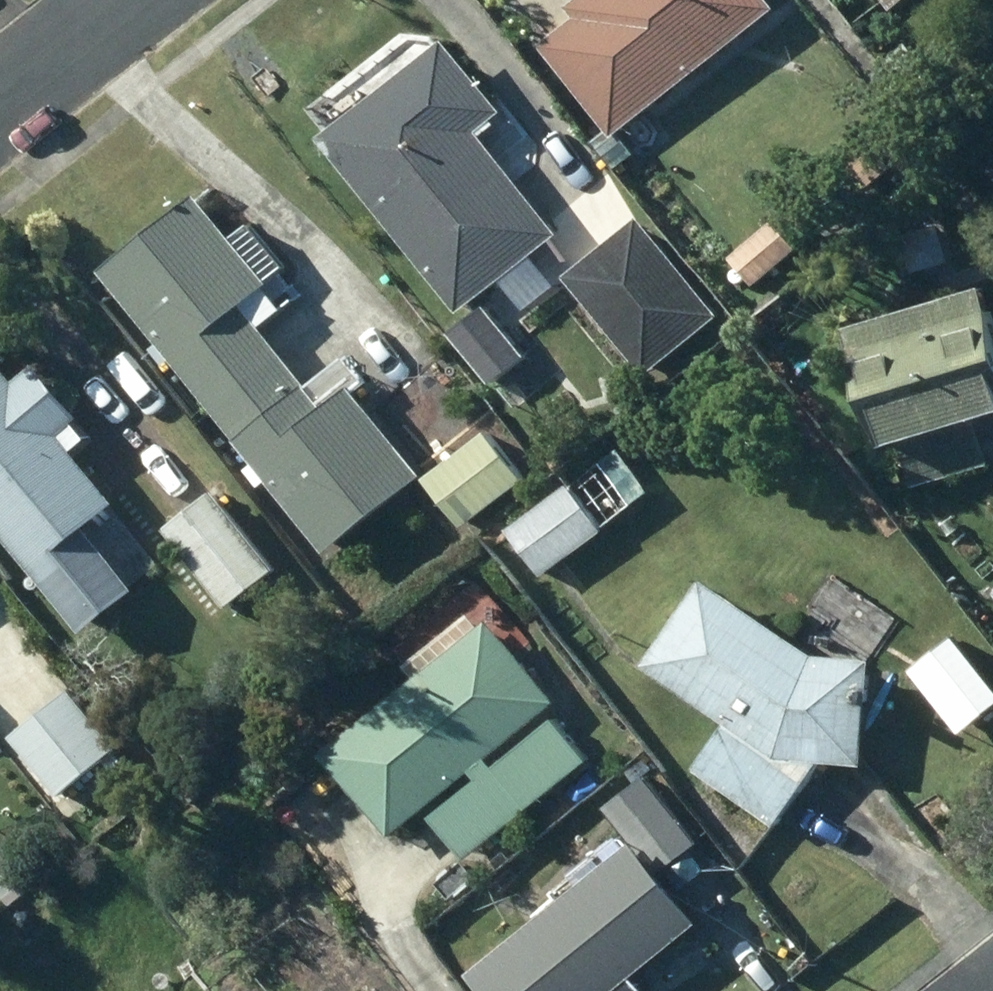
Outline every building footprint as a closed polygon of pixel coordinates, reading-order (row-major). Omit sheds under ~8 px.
[(575,10),(584,21),(548,48),(613,132),(597,144),(619,173),(640,157),(624,136),(784,12),(774,0),(588,0),(575,10)] [(897,13),(914,0),(887,0),(897,13)] [(487,140),(503,127),(500,123),(511,114),(456,44),(332,141),(469,315),(565,239),(487,140)] [(112,273),(168,345),(160,351),(173,368),(184,361),(223,411),(291,358),(269,329),(289,313),(272,291),(277,287),(275,284),(290,272),(257,229),(242,241),(209,198),(112,273)] [(780,224),(736,261),(759,289),(803,252),(780,224)] [(891,451),(908,446),(922,491),(992,469),(992,449),(986,426),(992,423),(992,289),(854,332),(891,451)] [(494,310),(459,337),(498,387),(533,360),(494,310)] [(223,411),(266,466),(257,473),(271,490),(279,483),(335,554),(431,480),(345,369),(317,391),(291,358),(223,411)] [(60,601),(113,558),(92,532),(124,507),(69,438),(89,422),(46,368),(25,385),(7,363),(0,368),(0,525),(60,601)] [(494,436),(435,483),(471,529),(530,482),(494,436)] [(576,489),(515,534),(548,580),(610,535),(576,489)] [(171,532),(233,612),(281,574),(219,494),(171,532)] [(698,771),(780,830),(827,766),(874,770),(882,664),(825,660),(717,584),(655,670),(731,724),(698,771)] [(499,623),(334,757),(400,839),(565,705),(499,623)] [(19,742),(65,798),(123,750),(77,694),(19,742)] [(560,723),(501,771),(536,813),(595,766),(560,723)] [(669,874),(705,845),(651,778),(611,810),(633,836),(610,854),(621,867),(482,979),(492,990),(649,990),(642,983),(711,927),(669,874)]
